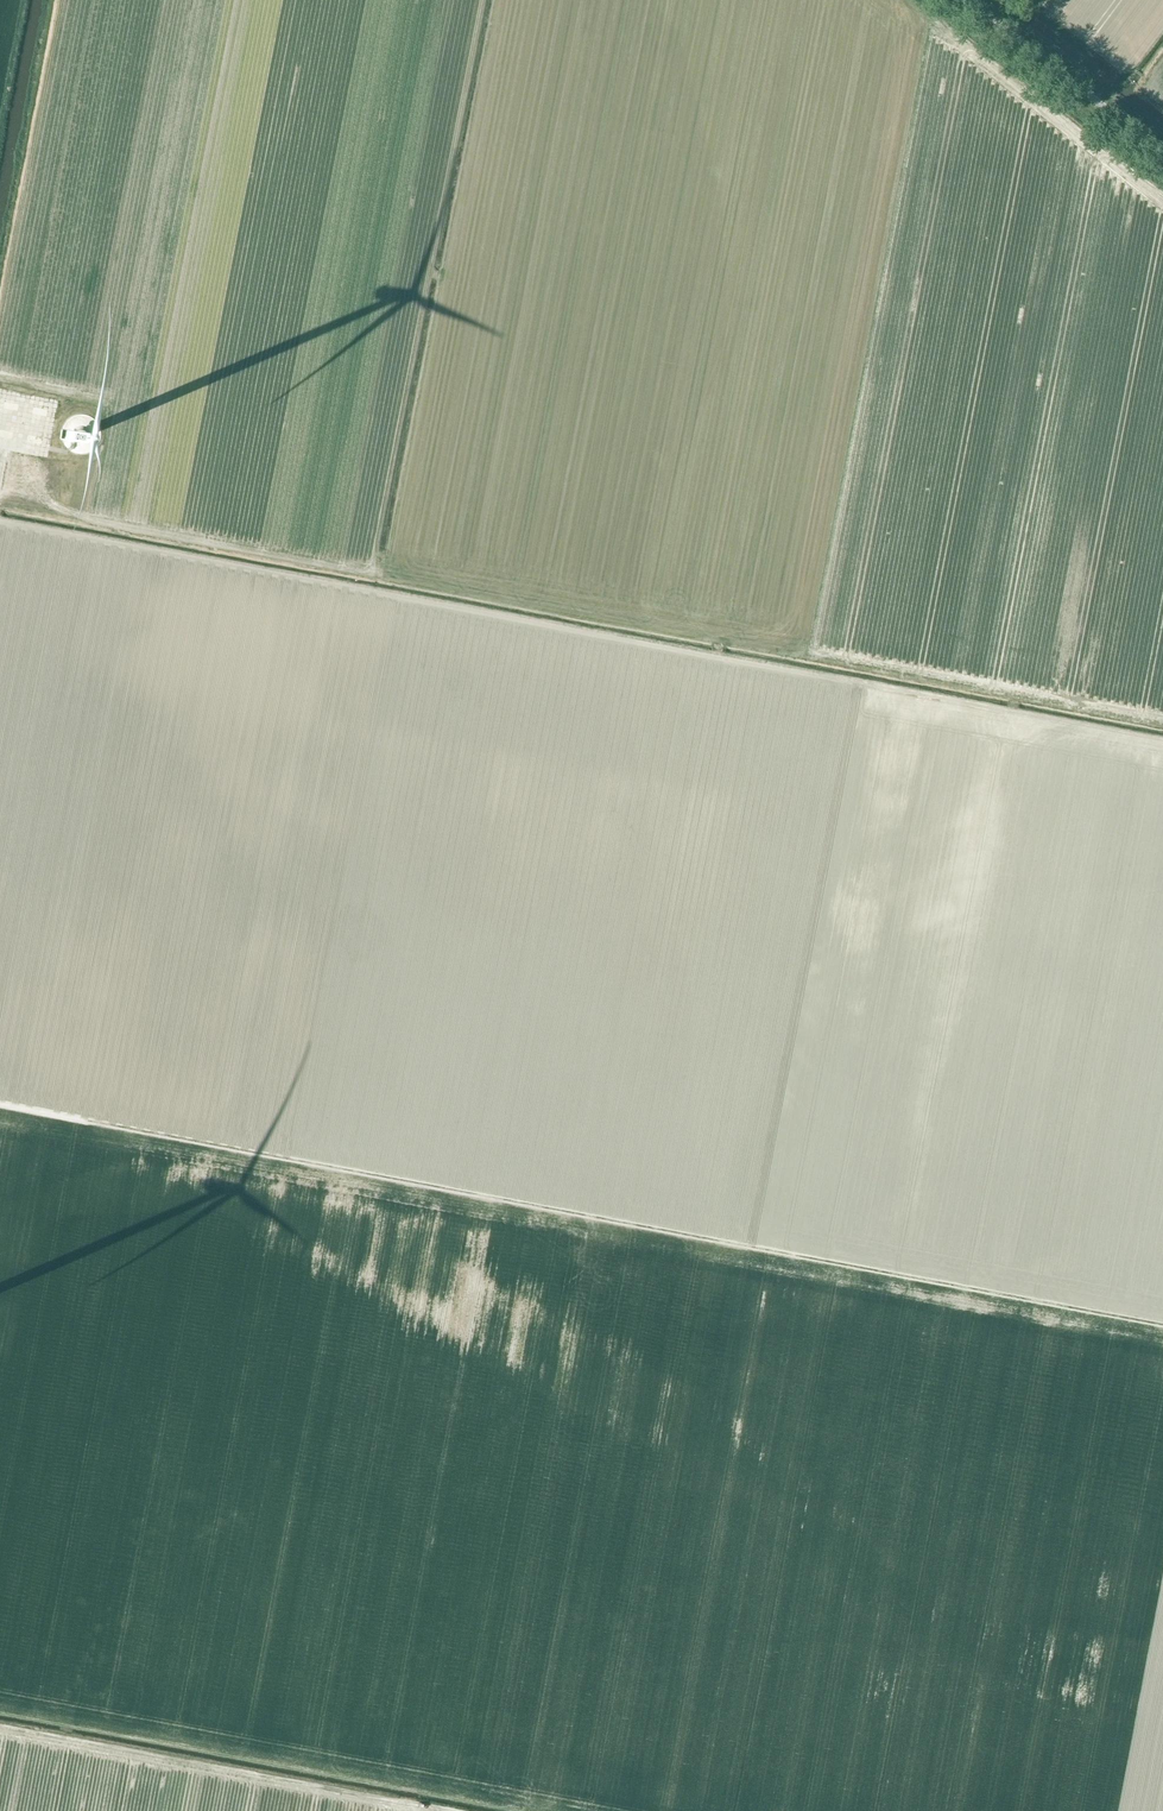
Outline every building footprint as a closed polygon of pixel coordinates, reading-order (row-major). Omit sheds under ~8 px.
[(80,442),(81,442),(82,442),(83,441),(84,441),(85,440),(85,439),(86,439),(86,438),(87,438),(87,437),(87,436),(87,435),(87,434),(87,433),(86,433),(86,432),(85,431),(85,430),(84,430),(83,429),(82,429),(81,429),(80,429),(79,429),(78,429),(77,430),(76,430),(76,431),(75,431),(75,432),(75,433),(74,433),(74,434),(74,435),(74,436),(74,437),(74,438),(75,438),(75,439),(76,440),(77,441),(78,441),(79,442),(80,442)]
